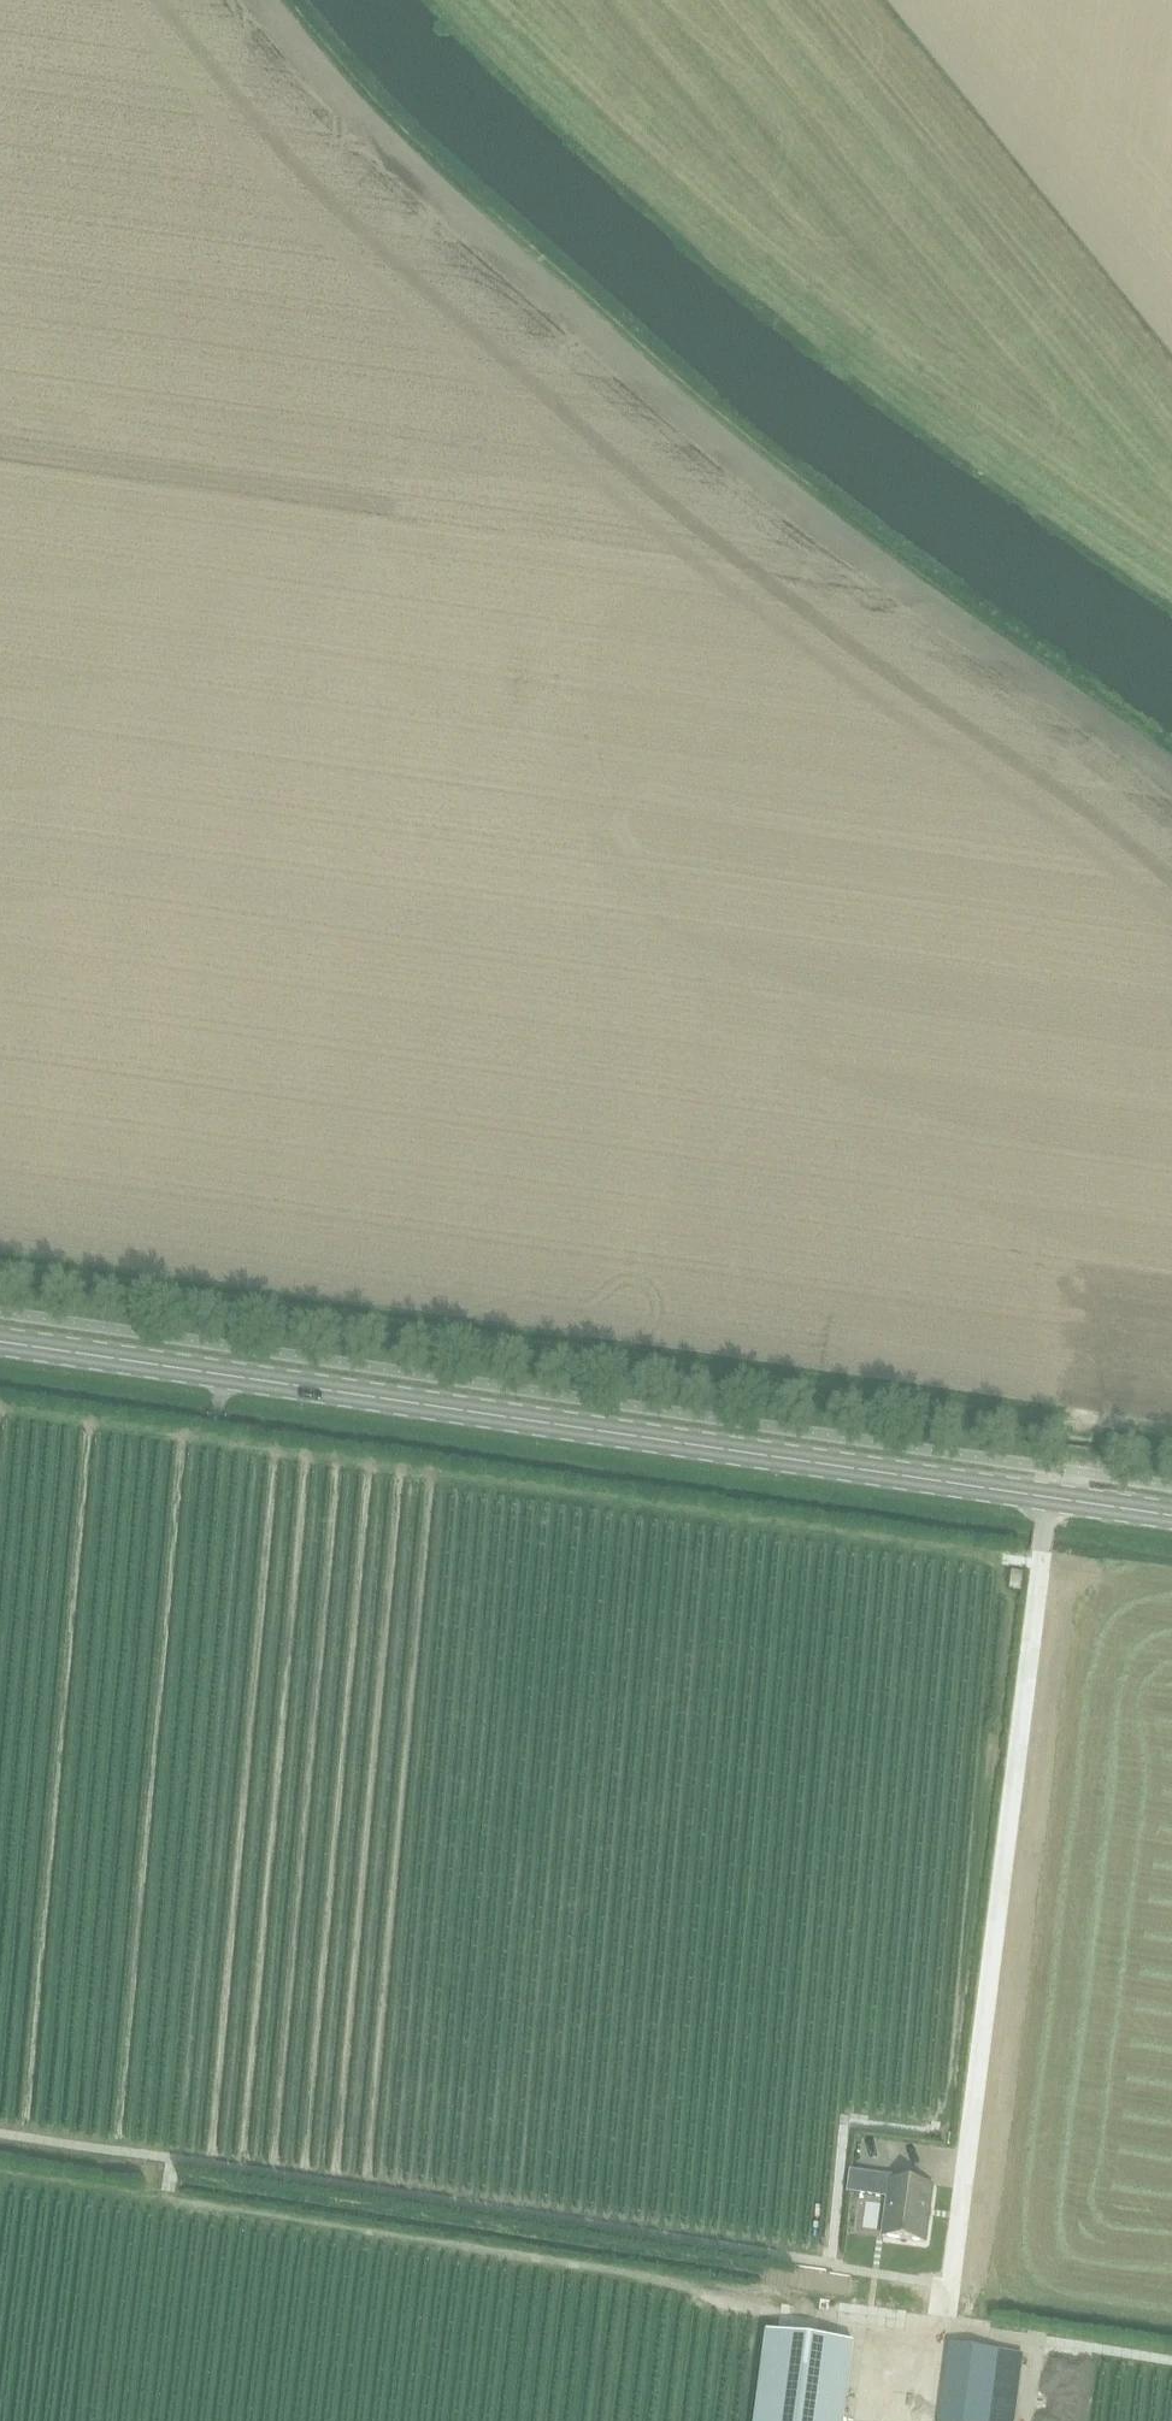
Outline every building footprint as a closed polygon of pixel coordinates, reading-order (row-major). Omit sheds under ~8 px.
[(1022,1592),(1024,1574),(1013,1572),(1011,1590),(1022,1592)] [(933,2188),(892,2183),(884,2238),(926,2243),(933,2188)] [(1025,2359),(1000,2355),(955,2350),(946,2420),(1016,2420),(1025,2359)]
